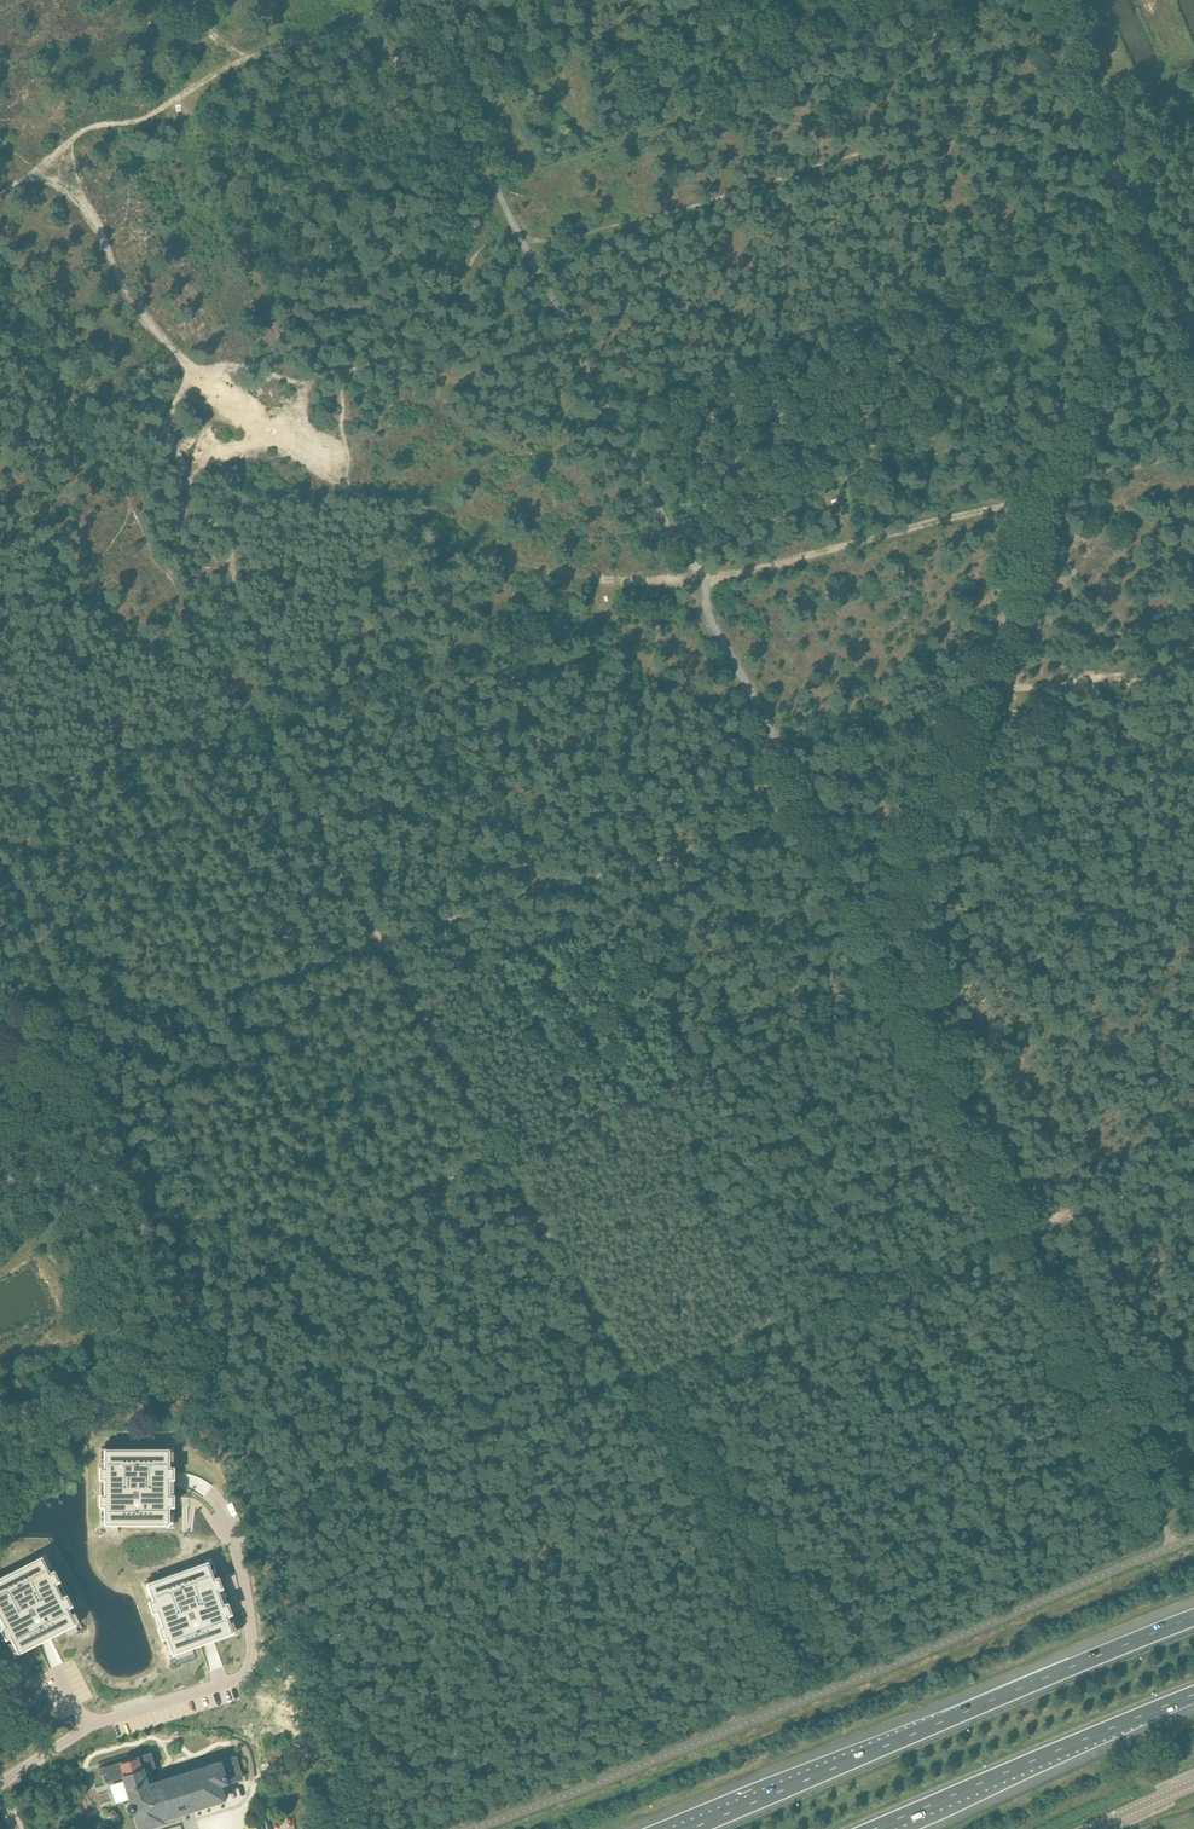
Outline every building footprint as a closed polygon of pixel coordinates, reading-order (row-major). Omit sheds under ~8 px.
[(101,1496),(101,1506),(106,1506),(106,1514),(106,1524),(169,1524),(169,1479),(174,1479),(174,1468),(169,1468),(169,1450),(106,1450),(106,1468),(101,1468),(101,1479),(106,1479),(106,1496),(101,1496)] [(0,1579),(0,1615),(19,1652),(75,1624),(71,1615),(67,1608),(72,1606),(67,1596),(63,1599),(55,1584),(59,1581),(54,1572),(50,1574),(42,1558),(0,1579)] [(208,1563),(149,1584),(155,1601),(150,1602),(154,1613),(158,1611),(164,1627),(159,1628),(163,1638),(167,1637),(170,1644),(173,1654),(233,1632),(218,1590),(222,1588),(218,1578),(214,1580),(208,1563)] [(1080,1743),(1050,1758),(1053,1765),(1083,1750),(1080,1743)] [(100,1770),(101,1775),(104,1774),(106,1781),(123,1776),(132,1803),(131,1803),(130,1804),(129,1805),(129,1806),(128,1807),(128,1808),(128,1809),(129,1809),(129,1810),(130,1811),(131,1812),(132,1812),(133,1812),(134,1812),(135,1812),(140,1828),(141,1828),(146,1828),(164,1822),(163,1819),(225,1799),(220,1785),(242,1779),(235,1757),(154,1783),(149,1768),(154,1766),(150,1754),(100,1770)] [(114,1810),(108,1814),(112,1819),(118,1816),(114,1810)]
